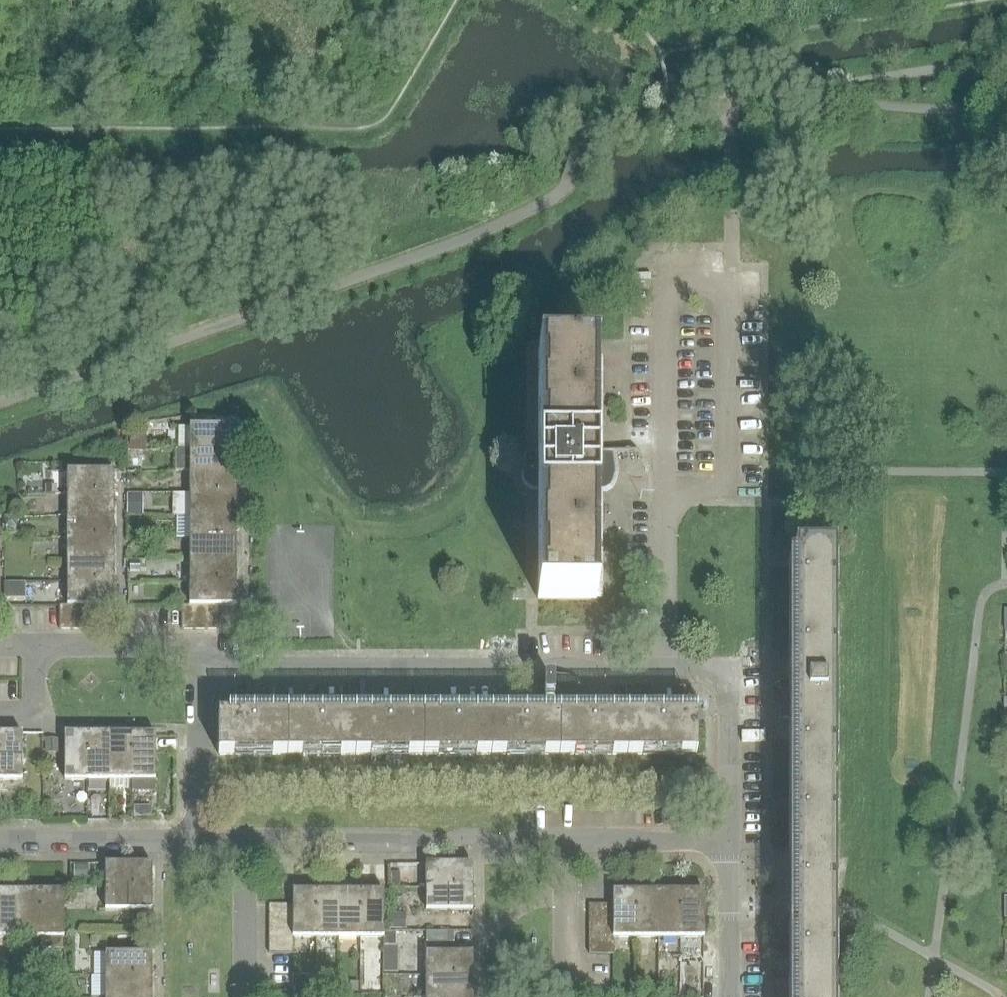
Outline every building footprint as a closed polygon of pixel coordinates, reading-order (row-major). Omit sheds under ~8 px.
[(533,489),(538,489),(538,600),(596,600),(596,598),(603,598),(603,488),(605,488),(609,486),(612,482),(614,474),(614,469),(612,452),(641,452),(641,451),(603,451),(603,357),(596,357),(596,354),(538,354),(538,452),(526,452),(523,479),(525,484),(529,487),(533,489)] [(236,450),(236,427),(236,426),(190,426),(190,450),(236,450)] [(129,430),(129,451),(135,452),(146,452),(147,431),(129,430)] [(236,450),(190,450),(190,471),(236,471),(236,450)] [(114,494),(114,471),(114,470),(67,470),(67,495),(114,494)] [(190,471),(190,493),(236,493),(236,471),(190,471)] [(127,493),(127,515),(143,515),(143,493),(127,493)] [(236,493),(190,493),(190,515),(236,515),(236,493)] [(67,515),(67,517),(114,517),(114,494),(67,495),(67,511),(67,515)] [(236,515),(190,515),(190,538),(236,538),(236,515)] [(16,516),(5,516),(5,527),(16,527),(16,516)] [(67,517),(67,539),(114,539),(114,517),(67,517)] [(236,538),(190,538),(190,560),(236,560),(236,538)] [(67,539),(67,560),(114,561),(114,539),(67,539)] [(773,703),(780,706),(780,718),(788,718),(789,718),(794,718),(794,857),(794,918),(794,919),(794,996),(834,996),(834,918),(834,857),(834,549),(812,549),(794,550),(794,555),(794,561),(794,687),(789,687),(788,687),(787,686),(780,682),(773,686),(773,703)] [(67,560),(67,583),(114,583),(114,561),(67,560)] [(236,582),(236,560),(190,560),(190,582),(236,582)] [(130,562),(130,571),(140,571),(140,562),(130,562)] [(5,582),(5,599),(25,599),(25,582),(5,582)] [(219,605),(236,605),(236,582),(190,582),(190,605),(194,605),(207,605),(219,605)] [(96,605),(97,605),(114,605),(114,583),(67,583),(67,605),(72,605),(84,605),(96,605)] [(59,605),(59,606),(59,629),(72,629),(72,605),(67,605),(59,605)] [(84,629),(84,605),(72,605),(72,629),(84,629)] [(84,629),(97,629),(97,605),(96,605),(84,605),(84,629)] [(182,605),(182,609),(182,629),(194,629),(194,605),(190,605),(182,605)] [(194,629),(207,629),(207,605),(194,605),(194,629)] [(207,605),(207,629),(219,629),(219,605),(207,605)] [(543,702),(554,702),(570,702),(570,686),(564,684),(560,683),(556,682),(550,682),(543,682),(543,702)] [(219,715),(219,755),(235,755),(272,755),(302,755),(340,755),(370,755),(408,756),(439,756),(476,756),(489,756),(507,756),(544,756),(575,756),(612,756),(643,756),(680,756),(696,756),(696,728),(697,716),(696,716),(693,716),(230,715),(229,715),(219,715)] [(22,779),(22,733),(0,733),(0,779),(22,779)] [(65,733),(65,779),(88,779),(88,733),(65,733)] [(88,733),(88,779),(110,779),(110,733),(88,733)] [(110,733),(110,779),(132,779),(132,733),(110,733)] [(155,779),(155,733),(132,733),(132,779),(132,791),(154,791),(154,779),(155,779)] [(46,738),(46,751),(58,751),(58,738),(46,738)] [(134,806),(134,816),(151,817),(151,806),(134,806)] [(152,864),(106,864),(106,887),(152,887),(152,864)] [(473,864),(426,864),(426,887),(473,887),(473,864)] [(86,877),(86,867),(74,867),(75,877),(86,877)] [(391,873),(391,886),(400,886),(400,873),(391,873)] [(106,910),(152,910),(152,887),(106,887),(106,910)] [(426,910),(473,910),(473,887),(426,887),(426,910)] [(19,938),(19,891),(0,891),(0,938),(19,938)] [(19,891),(19,938),(40,938),(41,938),(41,891),(19,891)] [(40,950),(63,950),(63,938),(64,938),(63,891),(41,891),(41,938),(40,938),(40,950)] [(317,891),(293,891),(293,904),(293,916),(293,929),(293,937),(317,937),(317,891)] [(317,891),(317,937),(339,937),(339,891),(317,891)] [(339,891),(339,937),(361,937),(361,891),(339,891)] [(384,937),(384,891),(361,891),(361,937),(384,937)] [(637,891),(614,891),(614,904),(614,917),(614,929),(614,937),(637,937),(637,891)] [(659,937),(659,891),(637,891),(637,937),(659,937)] [(681,937),(681,891),(659,891),(659,937),(681,937)] [(704,937),(704,891),(681,891),(681,937),(704,937)] [(293,904),(269,904),(269,916),(293,916),(293,904)] [(614,904),(590,904),(590,917),(614,917),(614,904)] [(385,913),(385,930),(406,930),(406,913),(385,913)] [(293,916),(269,916),(269,929),(293,929),(293,916)] [(614,917),(590,917),(590,929),(614,929),(614,917)] [(293,929),(269,929),(269,941),(293,941),(293,937),(293,929)] [(614,929),(590,929),(590,941),(614,941),(614,937),(614,929)] [(397,932),(385,932),(385,946),(397,946),(397,932)] [(426,953),(426,976),(472,976),(472,957),(472,953),(454,953),(454,942),(454,932),(426,932),(426,942),(426,953)] [(269,953),(290,953),(293,953),(293,941),(269,941),(269,953)] [(590,954),(610,954),(614,954),(614,941),(590,941),(590,954)] [(152,976),(152,953),(106,953),(106,976),(152,976)] [(106,976),(106,996),(152,996),(152,976),(106,976)] [(314,976),(301,976),(301,992),(314,993),(314,976)] [(426,996),(472,996),(472,976),(426,976),(426,996)] [(350,982),(350,993),(359,993),(359,982),(350,982)]
